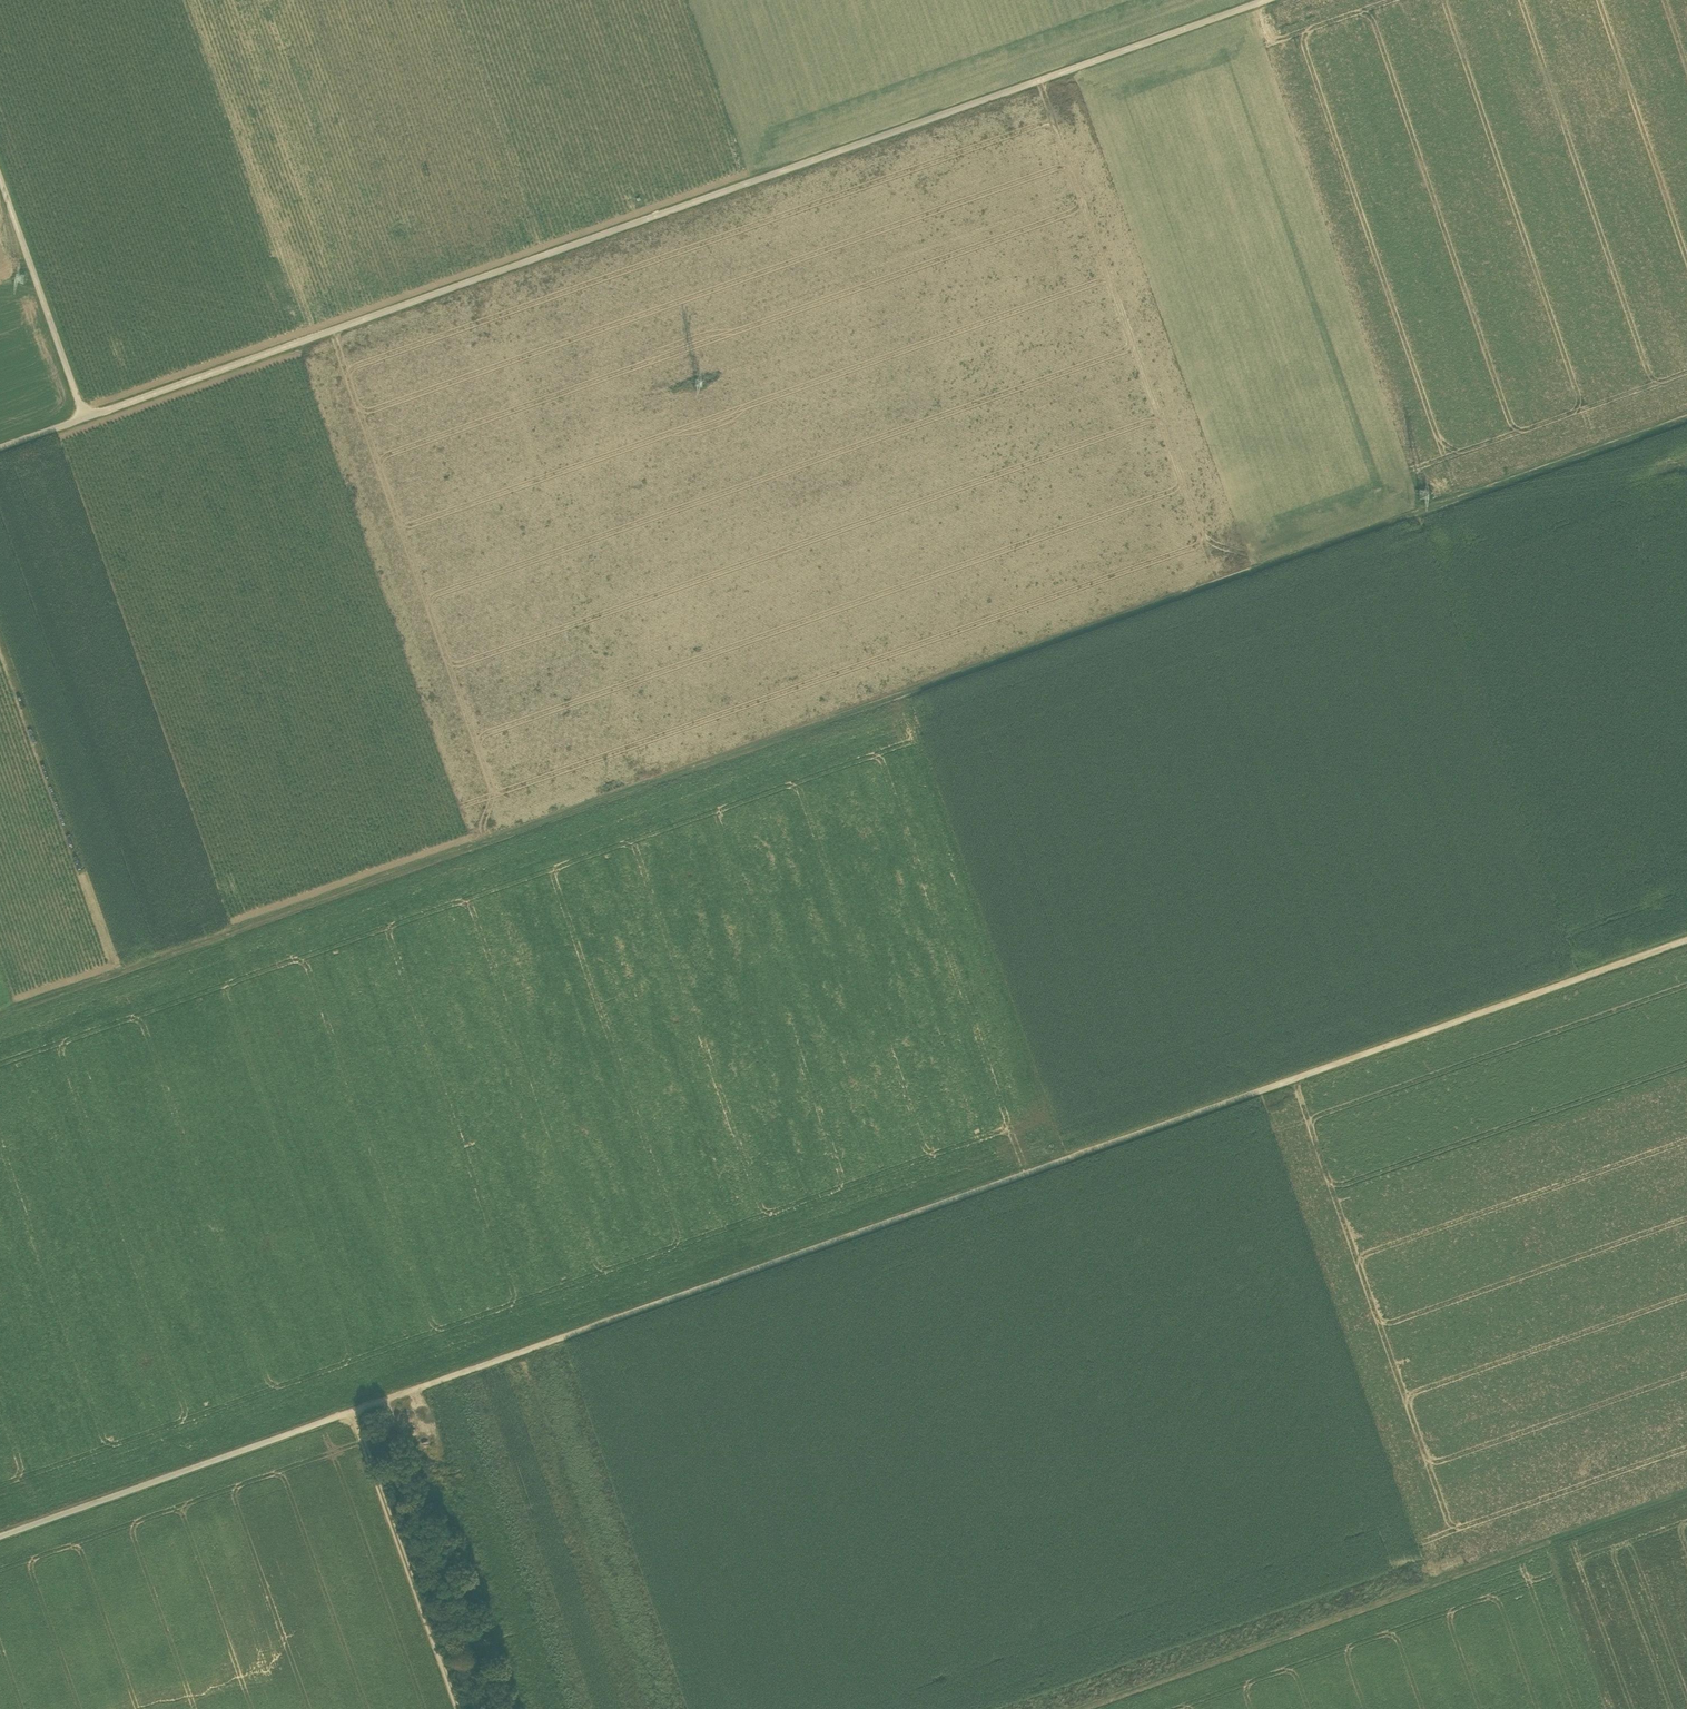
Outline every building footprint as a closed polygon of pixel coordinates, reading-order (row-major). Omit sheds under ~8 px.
[(1071,82),(1051,87),(1054,100),(1074,96),(1071,82)]
